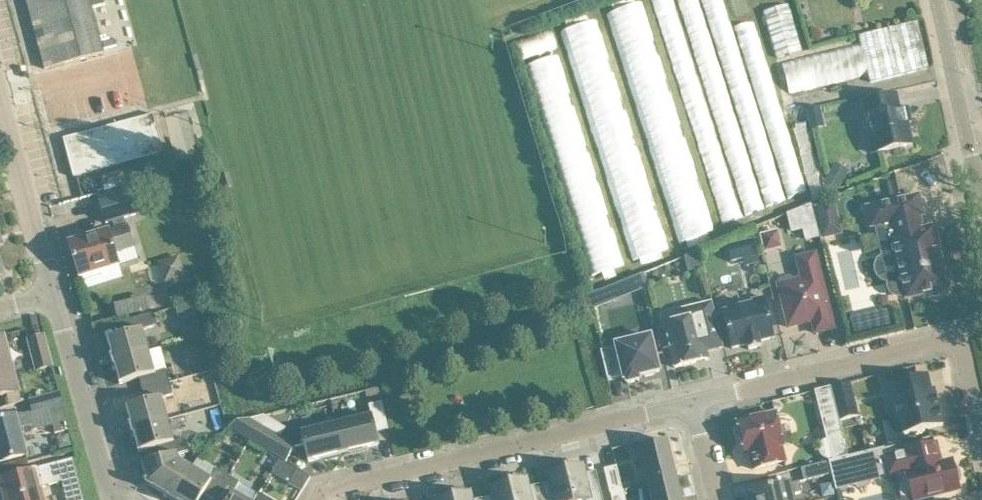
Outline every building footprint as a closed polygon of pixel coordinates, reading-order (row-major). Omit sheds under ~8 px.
[(45,69),(104,53),(90,0),(26,0),(45,69)] [(640,52),(669,43),(656,0),(649,0),(625,7),(629,19),(639,15),(645,34),(636,37),(640,52)] [(687,55),(704,50),(690,0),(670,0),(687,55)] [(755,207),(801,194),(800,192),(819,186),(770,14),(747,20),(741,0),(697,0),(755,207)] [(780,4),(788,43),(813,38),(806,0),(800,0),(780,4)] [(127,5),(113,7),(118,41),(132,39),(127,5)] [(585,23),(576,26),(592,72),(622,62),(607,18),(600,20),(604,33),(590,37),(585,23)] [(918,21),(898,26),(859,36),(870,82),(929,68),(918,21)] [(567,27),(536,39),(540,52),(572,40),(567,27)] [(547,57),(603,271),(631,264),(574,50),(547,57)] [(726,231),(681,71),(648,81),(694,241),(726,231)] [(873,154),(893,149),(912,145),(907,123),(910,122),(907,109),(900,111),(896,95),(862,102),(873,154)] [(607,106),(646,256),(680,248),(665,188),(647,192),(643,175),(658,171),(639,98),(607,106)] [(820,107),(806,110),(810,130),(824,127),(820,107)] [(153,114),(83,133),(63,139),(74,177),(164,153),(153,114)] [(719,147),(733,216),(753,212),(740,143),(719,147)] [(835,162),(823,182),(825,195),(838,190),(849,171),(835,162)] [(118,178),(140,175),(139,165),(117,169),(118,178)] [(196,172),(188,174),(191,182),(199,180),(196,172)] [(107,223),(136,215),(129,191),(100,200),(107,223)] [(902,295),(906,294),(907,298),(928,293),(932,296),(936,296),(940,294),(943,290),(942,290),(947,288),(946,283),(947,283),(949,280),(949,276),(947,272),(943,269),(933,228),(921,231),(918,215),(922,214),(918,197),(868,208),(873,229),(875,228),(882,256),(883,258),(885,259),(889,260),(893,258),(898,257),(902,274),(897,275),(893,278),(890,282),(890,287),(892,292),(897,295),(902,295)] [(843,235),(835,201),(814,206),(822,240),(843,235)] [(799,209),(788,214),(792,232),(804,229),(807,240),(820,237),(813,211),(812,205),(799,209)] [(129,225),(109,231),(69,243),(80,278),(121,265),(117,252),(135,246),(129,225)] [(778,230),(760,234),(764,252),(782,248),(778,230)] [(754,238),(727,245),(731,262),(758,255),(754,238)] [(699,250),(684,256),(688,272),(703,268),(699,250)] [(812,321),(815,333),(834,328),(815,250),(794,256),(799,276),(793,278),(793,276),(789,275),(780,277),(778,280),(779,282),(777,282),(788,327),(812,321)] [(175,258),(179,268),(194,262),(191,252),(175,258)] [(172,273),(171,260),(149,262),(150,275),(172,273)] [(591,310),(648,288),(643,273),(602,289),(590,293),(587,295),(588,298),(590,311),(591,310)] [(732,349),(747,345),(749,350),(761,347),(760,342),(775,338),(764,296),(751,299),(751,302),(722,310),(732,349)] [(675,368),(696,363),(709,359),(707,352),(723,347),(712,300),(681,308),(683,318),(664,323),(675,368)] [(886,310),(850,318),(854,335),(890,326),(886,310)] [(151,314),(143,316),(124,321),(127,333),(108,339),(112,356),(110,356),(112,362),(150,351),(144,329),(154,326),(151,314)] [(178,341),(186,367),(221,356),(214,331),(178,341)] [(639,380),(639,377),(659,371),(650,334),(613,343),(614,347),(601,350),(608,380),(623,376),(624,380),(626,379),(627,383),(639,380)] [(19,391),(4,335),(0,336),(0,396),(19,391)] [(37,370),(52,366),(44,335),(29,339),(37,370)] [(155,372),(150,351),(112,362),(113,367),(115,367),(120,384),(140,378),(143,390),(170,382),(166,369),(155,372)] [(187,389),(224,385),(222,367),(185,371),(187,389)] [(899,418),(903,435),(943,425),(934,389),(931,390),(927,375),(888,385),(896,419),(899,418)] [(170,382),(143,390),(146,402),(127,407),(131,424),(129,424),(130,430),(168,419),(162,397),(173,394),(170,382)] [(832,387),(837,406),(840,420),(858,415),(850,383),(832,387)] [(815,391),(832,461),(848,456),(831,387),(815,391)] [(59,393),(40,398),(31,401),(33,410),(17,415),(0,419),(0,462),(28,454),(21,427),(31,425),(33,430),(51,425),(54,434),(69,430),(59,393)] [(337,424),(344,453),(379,445),(376,432),(388,429),(382,402),(369,405),(372,415),(337,424)] [(745,455),(750,454),(754,470),(787,461),(783,447),(784,447),(776,413),(737,422),(745,455)] [(174,441),(168,419),(130,430),(132,436),(134,435),(139,452),(158,446),(162,458),(178,454),(188,451),(185,438),(174,441)] [(287,462),(295,444),(249,419),(228,427),(287,462)] [(308,462),(344,453),(337,424),(301,432),(308,462)] [(677,477),(668,441),(639,448),(647,484),(677,477)] [(829,462),(832,474),(835,489),(836,491),(855,486),(858,489),(868,487),(871,482),(879,480),(880,482),(887,480),(893,479),(906,476),(912,499),(916,499),(940,494),(959,490),(952,461),(941,464),(938,465),(937,460),(939,459),(936,444),(916,448),(887,455),(885,448),(881,448),(848,456),(832,461),(829,462)] [(178,454),(162,458),(142,463),(147,480),(145,481),(146,486),(152,489),(153,487),(179,460),(178,454)] [(40,488),(62,482),(67,499),(84,499),(73,459),(0,478),(6,499),(44,499),(40,488)] [(621,461),(625,499),(639,499),(634,459),(621,461)] [(170,499),(173,499),(192,468),(179,460),(153,487),(168,497),(167,499),(170,499)] [(804,481),(832,474),(829,462),(801,468),(804,481)] [(565,468),(572,499),(603,499),(596,471),(585,474),(583,464),(565,468)] [(623,491),(617,466),(604,469),(610,494),(623,491)] [(192,468),(173,499),(200,499),(204,494),(214,499),(229,476),(218,470),(212,480),(192,468)] [(549,482),(539,485),(543,499),(572,499),(565,468),(547,473),(549,482)] [(311,478),(297,469),(289,483),(302,491),(311,478)] [(229,476),(214,499),(247,499),(233,492),(239,482),(229,476)] [(253,477),(249,489),(265,495),(270,484),(253,477)] [(677,477),(647,484),(651,499),(683,499),(677,477)] [(509,482),(513,499),(543,499),(539,485),(529,487),(526,478),(509,482)] [(483,499),(513,499),(509,482),(491,486),(493,496),(483,499)] [(793,495),(802,492),(800,482),(790,484),(790,483),(750,493),(752,499),(794,499),(793,495)] [(452,496),(453,499),(472,499),(470,491),(452,496)]
